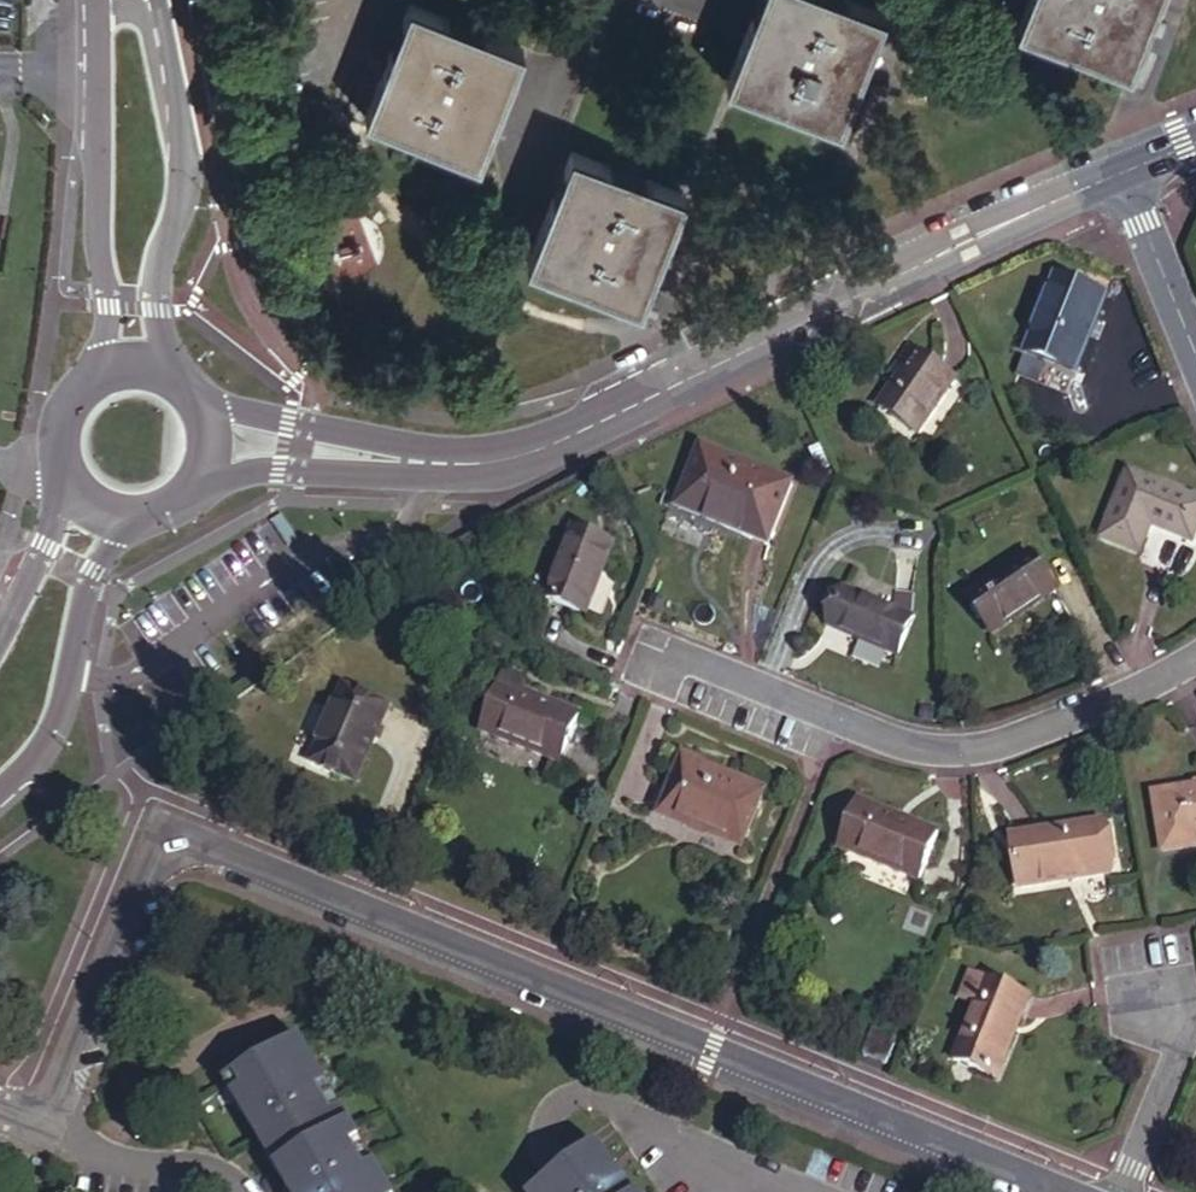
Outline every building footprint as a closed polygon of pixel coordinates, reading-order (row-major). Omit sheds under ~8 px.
[(880,20),(830,0),(759,0),(727,82),(837,126),(880,20)] [(1158,0),(1030,0),(1018,30),(1129,73),(1158,0)] [(474,159),(519,48),(407,4),(363,115),(474,159)] [(641,305),(683,199),(634,180),(571,155),(529,262),(641,305)] [(1080,377),(1112,304),(1060,281),(1027,354),(1080,377)] [(974,383),(926,348),(910,369),(917,374),(893,409),(935,439),(974,383)] [(794,545),(817,485),(726,452),(704,513),(794,545)] [(1146,558),(1158,529),(1195,545),(1195,503),(1138,477),(1110,542),(1146,558)] [(959,510),(963,498),(943,489),(938,502),(959,510)] [(615,617),(638,552),(600,538),(576,603),(615,617)] [(1067,589),(1043,553),(978,595),(1002,632),(1067,589)] [(926,613),(862,585),(846,623),(910,651),(926,613)] [(530,689),(553,698),(558,685),(535,676),(530,689)] [(388,781),(420,707),(373,687),(341,762),(388,781)] [(609,721),(553,698),(530,689),(511,736),(590,768),(609,721)] [(767,850),(791,795),(708,761),(685,817),(767,850)] [(1169,794),(1179,850),(1195,847),(1195,789),(1169,794)] [(934,887),(955,839),(885,810),(865,858),(934,887)] [(1116,822),(1071,830),(1025,838),(1033,886),(1123,871),(1116,822)] [(1014,1079),(1048,999),(990,974),(979,1000),(995,1006),(972,1061),(1014,1079)] [(889,1066),(900,1040),(874,1029),(863,1056),(889,1066)] [(232,1074),(242,1091),(231,1099),(289,1191),(394,1191),(376,1163),(363,1171),(348,1145),(360,1137),(340,1105),(329,1113),(313,1086),(324,1080),(297,1035),(232,1074)] [(598,1143),(531,1191),(636,1191),(598,1143)]
